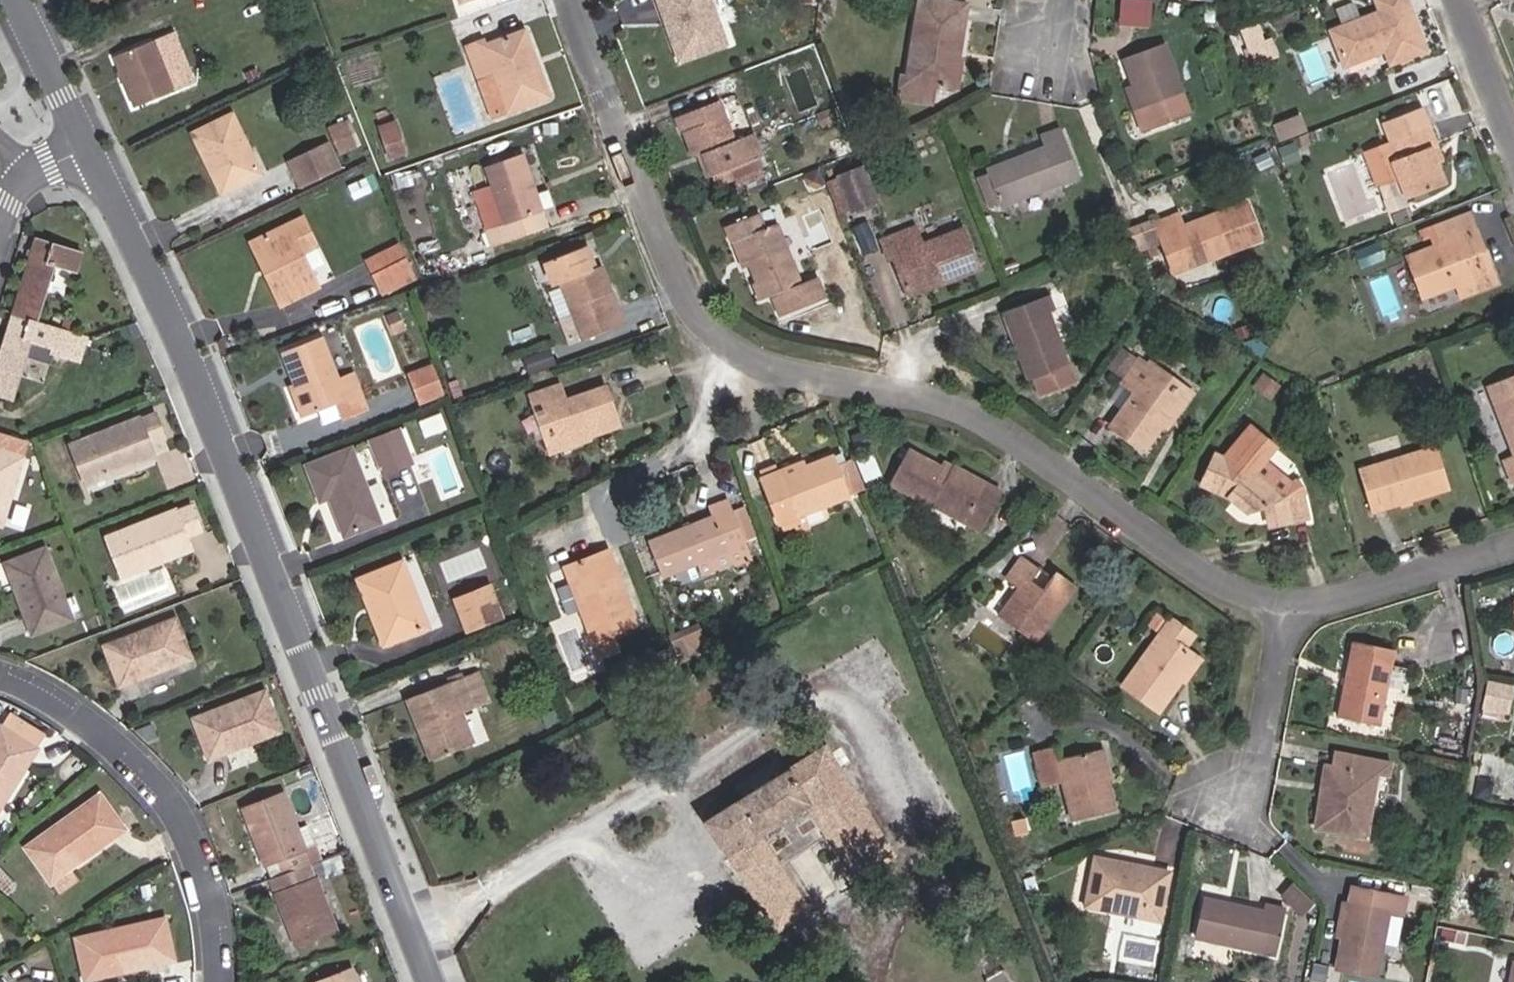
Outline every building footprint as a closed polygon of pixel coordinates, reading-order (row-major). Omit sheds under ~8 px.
[(672,25),(663,0),(658,0),(668,27),(672,25)] [(726,44),(710,0),(663,0),(672,25),(668,27),(680,61),(726,44)] [(965,39),(968,20),(961,18),(963,4),(938,0),(920,0),(909,75),(903,75),(901,84),(934,89),(956,92),(962,58),(954,56),(957,39),(965,39)] [(1117,22),(1150,25),(1153,3),(1120,0),(1117,22)] [(1426,50),(1406,0),(1377,0),(1382,11),(1332,31),(1345,65),(1376,53),(1373,46),(1382,42),(1392,64),(1426,50)] [(1166,14),(1178,17),(1181,6),(1169,2),(1166,14)] [(961,18),(968,20),(970,5),(963,4),(961,18)] [(1205,18),(1214,19),(1216,8),(1206,7),(1205,18)] [(532,66),(537,64),(525,32),(520,33),(532,66)] [(537,64),(532,66),(520,33),(485,46),(483,42),(466,48),(479,81),(495,75),(509,112),(548,97),(537,64)] [(954,56),(962,58),(965,39),(957,39),(954,56)] [(1273,39),(1242,50),(1249,67),(1279,56),(1273,39)] [(136,107),(173,92),(152,41),(115,56),(136,107)] [(1165,44),(1124,58),(1132,80),(1141,103),(1133,106),(1141,128),(1189,110),(1165,44)] [(1224,95),(1215,63),(1200,68),(1210,100),(1224,95)] [(246,79),(257,75),(255,67),(243,71),(246,79)] [(1132,80),(1125,83),(1133,106),(1141,103),(1132,80)] [(899,98),(932,103),(934,89),(901,84),(899,98)] [(750,128),(739,93),(725,98),(736,133),(750,128)] [(734,141),(718,101),(675,118),(681,133),(685,132),(695,158),(696,157),(703,155),(711,177),(716,188),(734,181),(737,187),(744,183),(749,195),(770,187),(758,157),(750,160),(743,143),(741,139),(734,141)] [(1423,107),(1382,122),(1389,140),(1363,150),(1376,185),(1400,181),(1406,199),(1414,196),(1427,192),(1445,185),(1437,163),(1431,147),(1437,145),(1423,107)] [(821,126),(835,121),(831,110),(817,116),(821,126)] [(222,193),(261,173),(231,114),(192,134),(222,193)] [(1299,115),(1271,126),(1277,143),(1306,132),(1299,115)] [(378,126),(381,132),(395,128),(392,121),(378,126)] [(345,124),(328,130),(338,155),(355,148),(345,124)] [(389,156),(403,151),(395,128),(381,132),(389,156)] [(987,173),(1000,206),(1079,176),(1062,129),(1041,137),(1045,147),(986,170),(987,173)] [(762,156),(755,139),(743,143),(750,160),(758,157),(762,156)] [(1293,142),(1279,148),(1285,165),(1299,159),(1293,142)] [(339,170),(327,145),(288,163),(299,188),(339,170)] [(1437,145),(1431,147),(1437,163),(1443,161),(1437,145)] [(547,228),(522,155),(488,166),(498,194),(493,196),(501,217),(506,215),(509,223),(487,232),(492,246),(547,228)] [(705,179),(711,177),(703,155),(696,157),(705,179)] [(852,211),(875,202),(863,169),(840,178),(852,211)] [(989,210),(1000,206),(987,173),(977,178),(989,210)] [(822,187),(817,174),(805,179),(807,185),(816,189),(822,187)] [(352,201),(373,191),(367,178),(346,187),(352,201)] [(852,211),(840,178),(826,183),(838,216),(852,211)] [(1416,201),(1428,196),(1427,192),(1414,196),(1416,201)] [(1175,231),(1170,218),(1156,224),(1175,272),(1260,239),(1247,203),(1183,228),(1175,231)] [(922,215),(935,210),(932,204),(920,208),(922,215)] [(815,279),(802,285),(777,223),(765,228),(759,213),(726,226),(732,244),(740,241),(750,266),(763,300),(780,293),(787,313),(823,299),(815,279)] [(1478,236),(1469,214),(1412,235),(1414,242),(1424,238),(1428,250),(1409,258),(1422,295),(1447,285),(1445,281),(1454,278),(1462,298),(1497,285),(1484,250),(1477,253),(1472,238),(1478,236)] [(1175,231),(1183,228),(1178,215),(1170,218),(1175,231)] [(318,288),(301,253),(316,246),(303,218),(255,240),(269,271),(265,273),(279,305),(318,288)] [(936,284),(979,268),(964,229),(923,245),(916,228),(882,241),(889,260),(894,258),(906,288),(934,278),(936,284)] [(36,323),(55,266),(77,273),(83,253),(34,238),(0,349),(0,396),(12,400),(30,341),(52,348),(50,353),(71,360),(79,335),(74,334),(77,324),(64,320),(61,331),(36,323)] [(265,273),(269,271),(255,240),(250,243),(265,273)] [(742,269),(750,266),(740,241),(732,244),(742,269)] [(591,270),(597,268),(589,245),(583,248),(591,270)] [(1150,259),(1157,256),(1153,246),(1147,248),(1150,259)] [(374,279),(405,262),(397,247),(367,263),(374,279)] [(614,295),(609,297),(597,268),(591,270),(583,248),(544,263),(552,286),(561,282),(584,341),(624,325),(614,295)] [(382,295),(414,277),(405,262),(374,279),(382,295)] [(906,288),(909,295),(936,284),(934,278),(906,288)] [(1040,397),(1075,384),(1048,312),(1053,310),(1048,295),(1004,312),(1030,381),(1033,379),(1040,397)] [(395,334),(403,331),(396,312),(387,316),(395,334)] [(337,378),(320,337),(283,352),(307,416),(344,401),(350,416),(366,410),(351,373),(337,378)] [(275,357),(271,347),(260,351),(264,361),(275,357)] [(1108,366),(1120,374),(1133,356),(1120,348),(1108,366)] [(529,374),(555,364),(550,351),(524,361),(529,374)] [(1144,450),(1163,424),(1187,389),(1150,363),(1147,367),(1138,361),(1123,383),(1136,390),(1111,426),(1144,450)] [(442,393),(431,365),(412,372),(423,401),(442,393)] [(1487,385),(1513,453),(1513,375),(1487,385)] [(1270,397),(1277,385),(1263,376),(1255,388),(1270,397)] [(590,435),(620,425),(606,387),(565,401),(560,385),(530,396),(539,420),(544,418),(551,438),(545,439),(548,448),(590,433),(590,435)] [(1163,424),(1166,426),(1190,392),(1187,389),(1163,424)] [(86,484),(154,457),(150,446),(166,439),(155,412),(71,445),(86,484)] [(545,439),(551,438),(544,418),(539,420),(527,424),(534,443),(545,439)] [(1226,496),(1247,513),(1265,507),(1269,526),(1288,522),(1288,520),(1302,517),(1297,495),(1293,496),(1290,484),(1263,458),(1273,442),(1245,425),(1229,451),(1235,455),(1231,462),(1214,454),(1201,485),(1226,496)] [(28,439),(0,430),(0,450),(23,456),(28,439)] [(383,474),(411,462),(399,431),(370,441),(383,474)] [(591,438),(590,435),(590,433),(548,448),(550,453),(591,438)] [(1371,511),(1449,488),(1437,447),(1359,471),(1371,511)] [(345,536),(380,522),(351,449),(307,466),(320,501),(330,497),(345,536)] [(23,456),(0,450),(0,523),(2,523),(23,456)] [(982,531),(1002,493),(952,466),(948,472),(939,467),(906,450),(889,481),(932,504),(936,497),(971,516),(967,523),(982,531)] [(1504,459),(1513,483),(1513,455),(1504,459)] [(794,516),(850,494),(835,456),(807,467),(778,478),(776,474),(762,479),(774,511),(776,511),(775,508),(789,503),(794,516)] [(948,472),(952,466),(952,464),(944,460),(939,467),(948,472)] [(776,474),(778,478),(807,467),(806,462),(776,474)] [(762,479),(776,474),(774,468),(759,473),(762,479)] [(1293,481),(1290,484),(1293,496),(1297,495),(1302,491),(1293,481)] [(967,523),(971,516),(936,497),(932,504),(967,523)] [(26,527),(32,507),(15,501),(8,521),(26,527)] [(728,503),(713,509),(716,517),(648,543),(661,576),(697,562),(703,576),(744,560),(749,558),(728,503)] [(776,511),(779,522),(794,516),(789,503),(775,508),(776,511)] [(190,550),(186,539),(203,533),(191,504),(107,538),(121,573),(146,563),(147,567),(190,550)] [(44,549),(10,562),(20,590),(16,591),(34,638),(73,624),(71,619),(81,615),(74,596),(64,600),(44,549)] [(637,625),(608,551),(564,568),(570,582),(575,580),(586,608),(581,610),(593,642),(595,641),(602,657),(619,650),(613,634),(637,625)] [(999,617),(1035,642),(1075,585),(1055,571),(1043,589),(1030,580),(1039,569),(1023,557),(1007,580),(1019,589),(999,617)] [(383,645),(427,628),(401,562),(357,579),(383,645)] [(581,610),(586,608),(575,580),(570,582),(581,610)] [(466,630),(500,618),(488,587),(455,600),(466,630)] [(1170,620),(1158,612),(1149,625),(1161,633),(1124,686),(1158,710),(1197,656),(1185,647),(1194,634),(1172,618),(1170,620)] [(120,686),(191,659),(175,619),(105,646),(120,686)] [(686,638),(673,645),(681,665),(696,658),(686,638)] [(1338,716),(1378,725),(1394,649),(1353,641),(1338,716)] [(675,665),(670,652),(658,656),(664,669),(675,665)] [(437,758),(472,744),(461,714),(488,703),(476,672),(408,699),(420,729),(425,727),(437,758)] [(1507,711),(1512,687),(1488,682),(1483,707),(1501,710),(1507,711)] [(208,758),(279,732),(264,693),(194,719),(208,758)] [(1500,719),(1501,710),(1483,707),(1481,715),(1500,719)] [(546,726),(560,720),(555,709),(541,716),(546,726)] [(37,748),(46,734),(9,712),(0,726),(37,748)] [(156,738),(152,725),(143,728),(148,741),(156,738)] [(37,748),(0,726),(0,806),(37,748)] [(857,880),(895,855),(823,746),(707,823),(778,931),(809,910),(760,835),(807,804),(857,880)] [(1073,820),(1115,810),(1100,750),(1056,760),(1053,748),(1035,752),(1043,786),(1063,781),(1073,820)] [(1316,828),(1367,835),(1376,773),(1390,776),(1392,761),(1335,752),(1332,764),(1329,786),(1323,785),(1316,828)] [(1323,785),(1329,786),(1332,764),(1326,762),(1323,785)] [(1489,805),(1493,788),(1479,785),(1476,802),(1489,805)] [(316,847),(305,851),(283,793),(243,809),(266,866),(276,863),(281,875),(271,879),(297,946),(336,931),(316,878),(310,864),(321,860),(316,847)] [(50,881),(70,868),(134,821),(127,811),(117,818),(100,794),(25,847),(50,881)] [(837,889),(810,848),(790,861),(817,902),(837,889)] [(310,864),(316,878),(352,865),(347,852),(321,860),(310,864)] [(1086,906),(1160,920),(1169,872),(1095,858),(1086,906)] [(16,884),(0,868),(0,888),(6,894),(16,884)] [(50,881),(60,892),(79,879),(70,868),(50,881)] [(1311,903),(1293,885),(1282,896),(1300,914),(1311,903)] [(1336,967),(1376,976),(1388,910),(1400,913),(1404,897),(1357,887),(1354,900),(1350,899),(1336,967)] [(1194,937),(1277,954),(1287,908),(1264,904),(1263,911),(1202,898),(1194,937)] [(84,978),(174,960),(165,919),(76,938),(84,978)] [(1324,979),(1327,965),(1314,962),(1311,976),(1324,979)] [(315,981),(357,981),(351,968),(315,981)]
